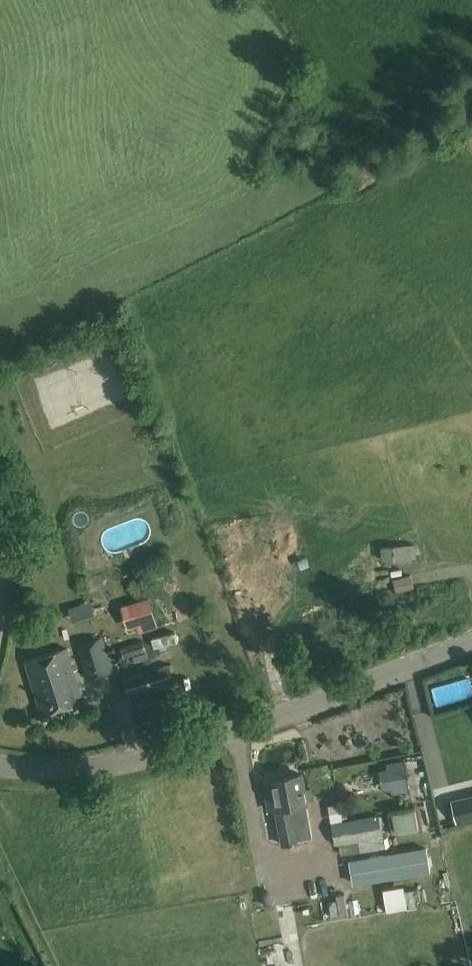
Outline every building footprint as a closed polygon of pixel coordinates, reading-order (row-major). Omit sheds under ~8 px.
[(415,564),(414,540),(373,543),(374,566),(415,564)] [(130,604),(138,631),(156,625),(148,598),(130,604)] [(69,609),(73,621),(96,613),(92,601),(69,609)] [(113,670),(102,636),(76,644),(88,678),(113,670)] [(42,713),(82,700),(66,647),(26,660),(42,713)] [(175,684),(168,662),(122,677),(128,698),(175,684)] [(153,712),(148,694),(137,698),(142,715),(153,712)] [(410,790),(405,759),(386,762),(387,767),(379,769),(383,790),(391,788),(392,793),(410,790)] [(304,788),(301,773),(270,778),(273,792),(266,793),(269,808),(276,807),(282,843),(290,841),(290,843),(293,842),(293,841),(301,839),(300,838),(312,836),(306,801),(306,798),(313,797),(311,787),(304,788)] [(339,802),(327,805),(330,821),(342,818),(339,802)] [(395,806),(396,829),(419,828),(418,805),(395,806)] [(385,846),(383,835),(379,814),(331,822),(335,843),(338,843),(340,854),(361,850),(385,846)] [(353,883),(429,870),(425,848),(349,861),(353,883)] [(8,896),(0,883),(0,901),(8,896)] [(383,886),(385,911),(407,909),(404,884),(383,886)]
